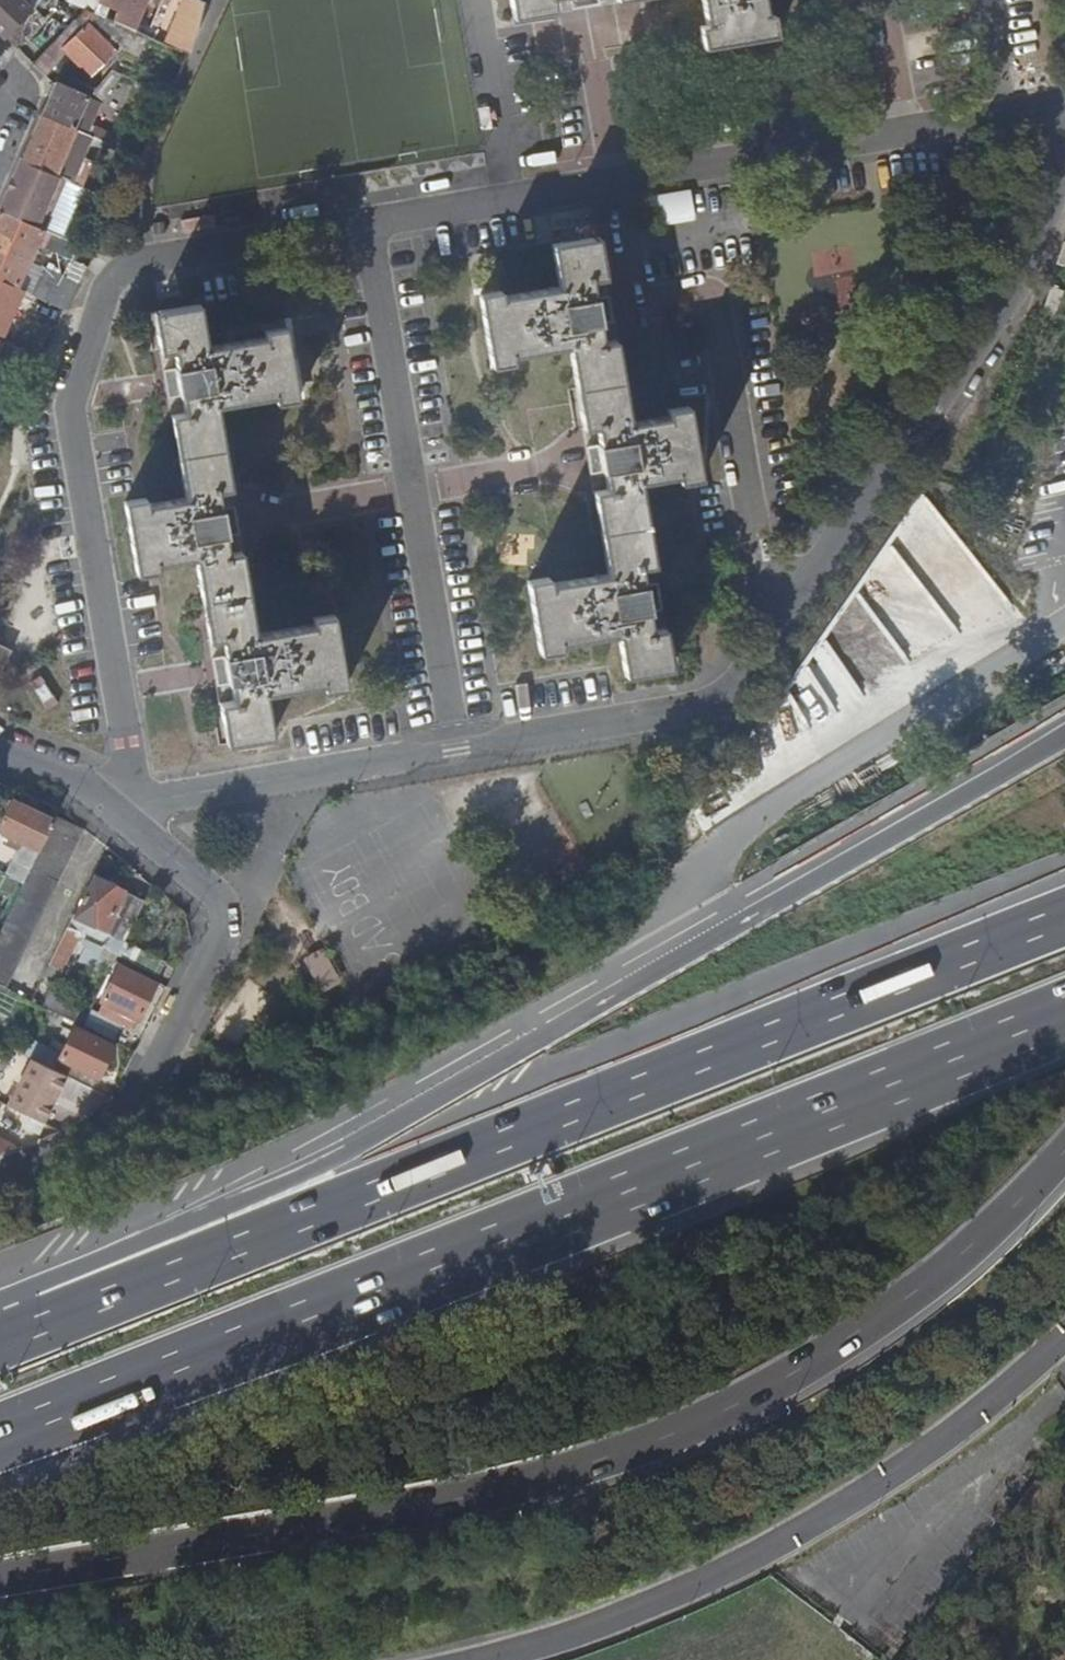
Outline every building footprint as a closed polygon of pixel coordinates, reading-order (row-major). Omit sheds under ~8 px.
[(6,39),(31,13),(42,0),(30,0),(26,4),(23,1),(25,0),(0,0),(0,33),(6,39)] [(74,5),(63,0),(61,6),(77,13),(82,8),(74,5)] [(85,10),(93,14),(99,0),(76,0),(74,5),(82,8),(85,10)] [(93,14),(104,18),(132,31),(146,0),(99,0),(93,14)] [(201,0),(185,0),(170,35),(186,41),(203,1),(201,0)] [(512,20),(587,7),(630,0),(508,0),(512,20)] [(775,37),(771,15),(765,16),(763,0),(700,0),(705,27),(698,29),(702,50),(775,37)] [(85,10),(56,41),(63,48),(62,49),(91,77),(116,52),(101,37),(105,33),(97,25),(104,18),(93,14),(85,10)] [(31,13),(6,39),(17,50),(43,24),(31,13)] [(101,37),(116,52),(120,47),(105,33),(101,37)] [(55,84),(54,86),(41,115),(88,135),(139,159),(146,142),(114,125),(109,134),(91,125),(99,102),(120,74),(111,70),(95,88),(87,98),(69,89),(55,84)] [(74,79),(69,89),(87,98),(95,88),(74,79)] [(154,83),(151,89),(162,94),(165,88),(154,83)] [(88,135),(41,115),(21,160),(66,180),(67,181),(78,155),(88,135)] [(91,162),(78,155),(67,181),(80,187),(91,162)] [(21,160),(15,174),(0,209),(0,211),(43,231),(66,180),(21,160)] [(0,211),(0,281),(17,288),(44,231),(43,231),(0,211)] [(611,316),(598,238),(552,246),(559,288),(501,298),(500,292),(478,296),(491,368),(514,365),(512,358),(570,349),(588,456),(608,575),(550,585),(549,578),(527,582),(540,656),(561,652),(560,646),(617,636),(624,678),(671,670),(660,604),(640,485),(677,479),(678,485),(700,481),(688,408),(666,411),(667,418),(630,424),(611,316)] [(1064,255),(1064,244),(1057,241),(1050,264),(1061,265),(1064,255)] [(66,311),(78,285),(43,269),(31,295),(36,297),(66,311)] [(0,281),(0,336),(4,337),(21,303),(31,308),(36,297),(31,295),(17,288),(0,281)] [(217,409),(275,399),(276,404),(297,401),(284,328),(264,331),(265,337),(206,348),(199,306),(152,314),(165,386),(185,501),(146,508),(145,501),(124,505),(136,577),(158,573),(157,567),(195,560),(216,677),(228,747),(273,739),(266,696),(325,686),(326,692),(347,688),(334,614),(313,618),(314,625),(256,635),(238,530),(217,409)] [(0,341),(0,351),(1,352),(0,354),(0,355),(37,372),(43,360),(0,341)] [(0,645),(0,673),(1,673),(12,651),(0,645)] [(53,821),(12,800),(0,823),(0,830),(5,833),(0,842),(23,854),(12,878),(23,883),(29,872),(53,821)] [(53,821),(29,872),(23,883),(11,909),(0,931),(0,983),(6,986),(82,830),(55,817),(53,821)] [(73,913),(49,963),(61,970),(80,930),(86,919),(110,931),(125,939),(145,900),(117,886),(110,883),(96,876),(76,914),(73,913)] [(113,876),(110,883),(117,886),(121,880),(113,876)] [(86,919),(80,930),(96,938),(98,938),(103,938),(107,936),(110,931),(86,919)] [(95,968),(102,950),(86,944),(79,962),(95,968)] [(122,946),(115,959),(120,962),(156,980),(163,967),(122,946)] [(324,948),(303,958),(321,993),(342,982),(324,948)] [(138,1018),(157,980),(156,980),(120,962),(102,999),(115,1006),(130,1013),(138,1018)] [(127,1018),(130,1013),(115,1006),(112,1011),(127,1018)] [(92,1007),(83,1025),(116,1041),(125,1024),(92,1007)] [(98,1076),(113,1044),(75,1025),(60,1058),(98,1076)] [(68,1075),(34,1059),(10,1105),(45,1122),(68,1075)] [(11,1153),(15,1145),(0,1138),(0,1158),(11,1153)]
